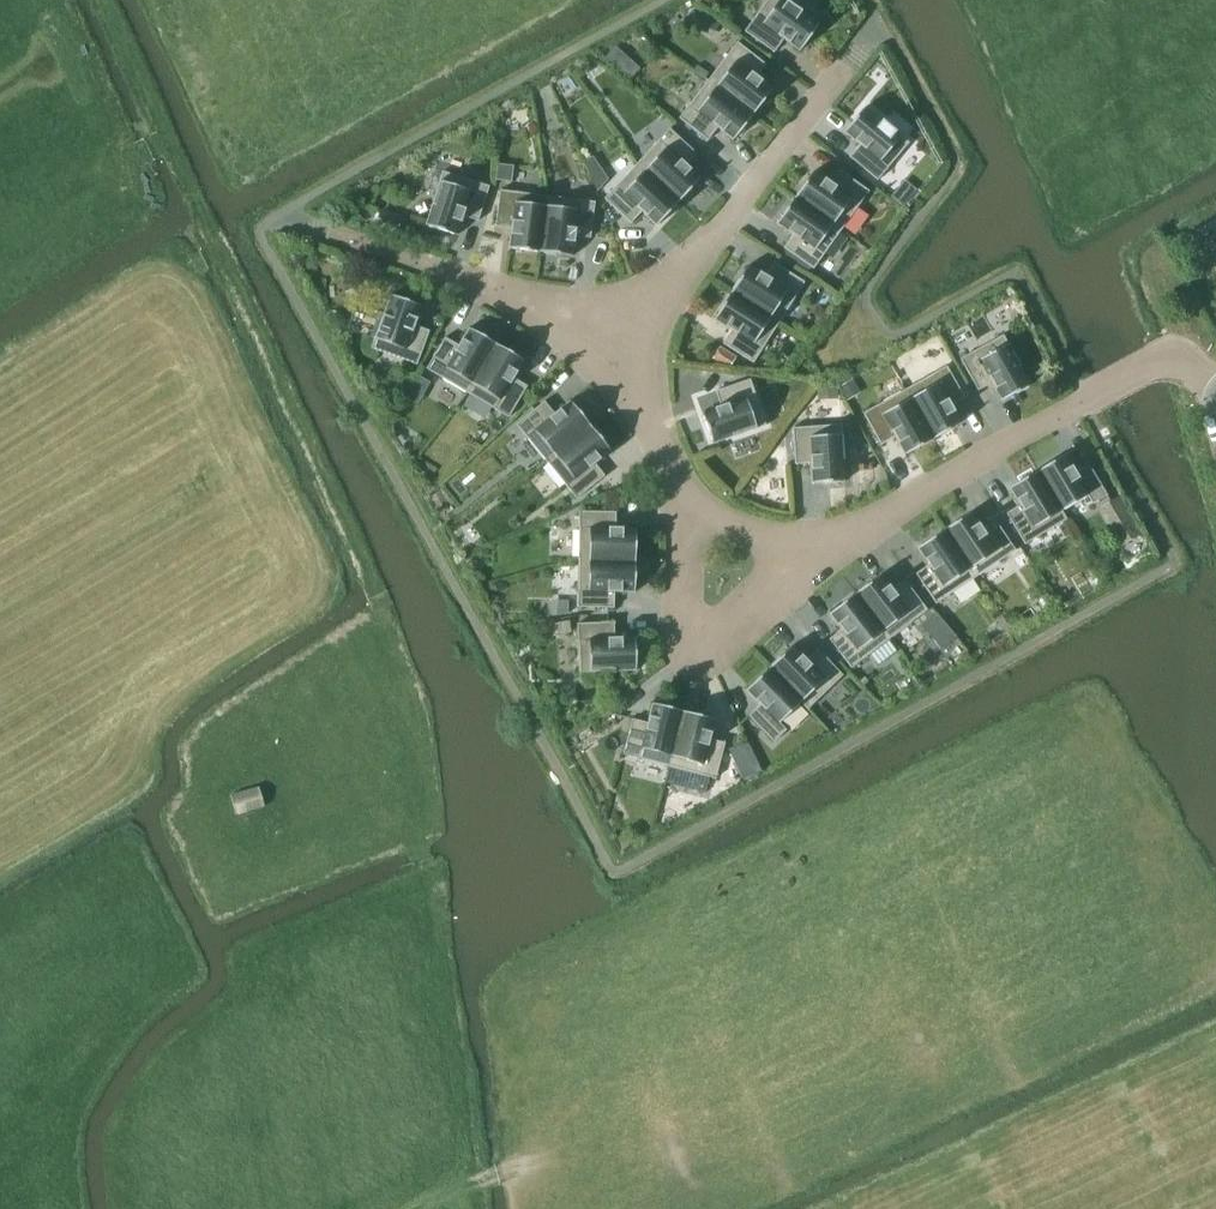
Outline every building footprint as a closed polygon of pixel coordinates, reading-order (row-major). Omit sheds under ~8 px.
[(786,0),(766,0),(744,31),(774,52),(783,39),(800,51),(819,23),(786,0)] [(712,34),(719,24),(701,13),(694,23),(712,34)] [(737,42),(708,80),(753,114),(773,88),(757,76),(766,64),(737,42)] [(628,57),(618,68),(631,79),(641,68),(628,57)] [(709,74),(697,65),(694,69),(706,78),(709,74)] [(679,118),(708,140),(717,127),(733,140),(753,114),(708,80),(679,118)] [(909,142),(866,106),(844,132),(860,144),(850,156),(878,180),(909,142)] [(670,128),(637,163),(678,202),(700,178),(686,164),(696,153),(670,128)] [(637,163),(604,198),(631,223),(642,211),(656,225),(678,202),(637,163)] [(498,164),(496,180),(512,181),(514,166),(498,164)] [(608,178),(602,169),(590,177),(596,190),(608,178)] [(795,197),(841,230),(869,191),(839,169),(830,182),(814,170),(795,197)] [(478,220),(489,186),(443,171),(425,225),(457,235),(463,216),(478,220)] [(904,180),(891,197),(903,207),(916,190),(904,180)] [(509,248),(541,252),(548,196),(500,190),(495,226),(511,228),(509,248)] [(575,236),(591,237),(595,201),(548,196),(541,252),(573,255),(575,236)] [(813,268),(841,230),(795,197),(776,223),(793,235),(784,247),(813,268)] [(749,264),(731,292),(779,322),(805,282),(774,262),(766,275),(749,264)] [(723,343),(753,362),(779,322),(731,292),(714,319),(731,330),(723,343)] [(415,325),(422,306),(390,294),(371,347),(417,364),(430,330),(415,325)] [(426,368),(468,392),(496,344),(469,327),(458,345),(445,337),(426,368)] [(1003,334),(960,358),(978,390),(991,382),(1001,400),(1031,384),(1003,334)] [(509,417),(527,385),(514,377),(524,360),(496,344),(468,392),(509,417)] [(720,349),(712,361),(726,371),(734,358),(720,349)] [(947,365),(905,389),(933,438),(961,422),(951,405),(965,397),(947,365)] [(403,392),(414,374),(403,370),(395,389),(403,392)] [(721,405),(702,412),(713,443),(766,425),(750,379),(716,390),(721,405)] [(860,391),(853,379),(840,387),(847,399),(860,391)] [(817,384),(818,396),(838,394),(837,382),(817,384)] [(905,454),(933,438),(905,389),(863,412),(881,444),(895,436),(905,454)] [(570,400),(554,413),(545,401),(516,424),(546,461),(590,425),(570,400)] [(841,424),(792,427),(795,464),(810,462),(812,483),(845,480),(841,424)] [(546,461),(577,498),(605,475),(595,463),(611,450),(590,425),(546,461)] [(1065,454),(1037,471),(1061,510),(1062,510),(1087,494),(1093,503),(1107,494),(1088,463),(1075,471),(1065,454)] [(1067,518),(1062,510),(1061,510),(1037,471),(1009,487),(1020,504),(1006,512),(1025,544),(1067,518)] [(1120,544),(1140,533),(1118,495),(1098,507),(1120,544)] [(636,527),(616,527),(616,511),(579,511),(578,558),(635,560),(636,527)] [(971,511),(944,529),(976,576),(1015,550),(995,519),(982,528),(971,511)] [(936,603),(976,576),(944,529),(917,547),(928,564),(916,573),(936,603)] [(578,558),(577,606),(614,607),(614,591),(634,592),(635,560),(578,558)] [(881,574),(855,593),(889,638),(927,609),(905,580),(893,590),(881,574)] [(851,667),(889,638),(855,593),(829,613),(841,629),(829,638),(851,667)] [(556,600),(556,615),(568,614),(568,600),(556,600)] [(957,636),(937,612),(922,625),(942,649),(957,636)] [(570,620),(555,623),(556,633),(571,632),(570,620)] [(614,622),(578,623),(580,672),(636,670),(635,636),(615,637),(614,622)] [(792,645),(769,667),(801,701),(808,708),(843,674),(818,648),(806,659),(792,645)] [(801,701),(769,667),(746,690),(760,704),(749,715),(774,741),(786,729),(779,722),(801,701)] [(647,722),(632,718),(623,754),(669,766),(683,711),(652,703),(647,722)] [(669,766),(716,777),(725,742),(710,738),(715,719),(683,711),(669,766)] [(746,740),(729,748),(737,765),(755,757),(746,740)] [(259,786),(231,794),(237,814),(265,806),(259,786)]
